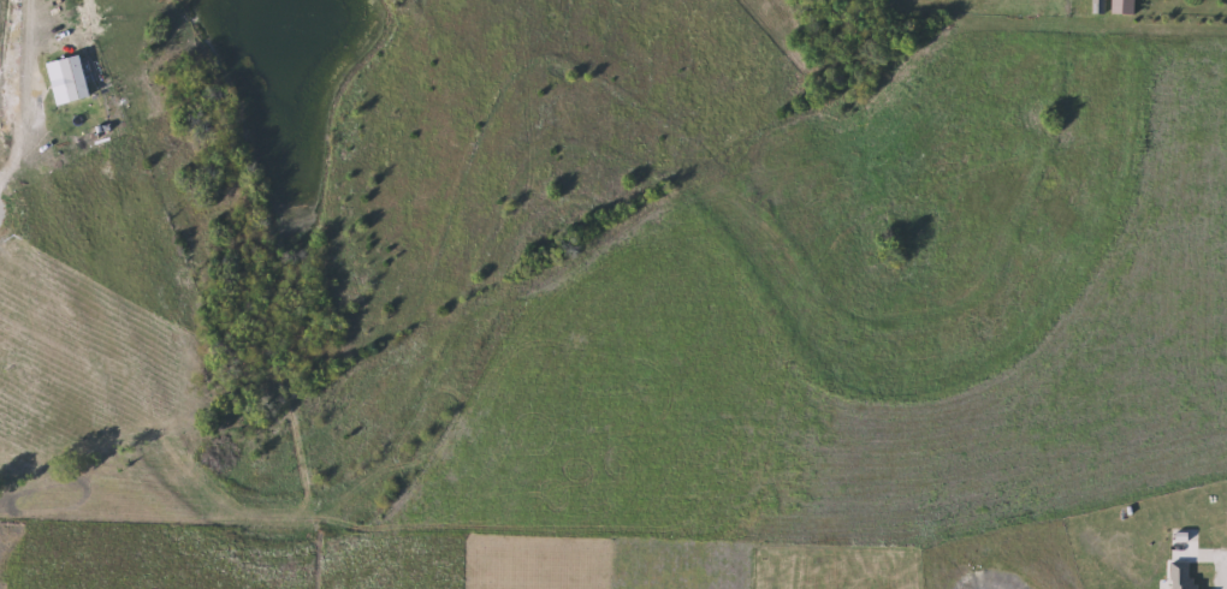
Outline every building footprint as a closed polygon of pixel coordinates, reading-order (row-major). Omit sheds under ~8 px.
[(1201,572),(1201,588),(1174,588),(1174,572),(1201,572)]
